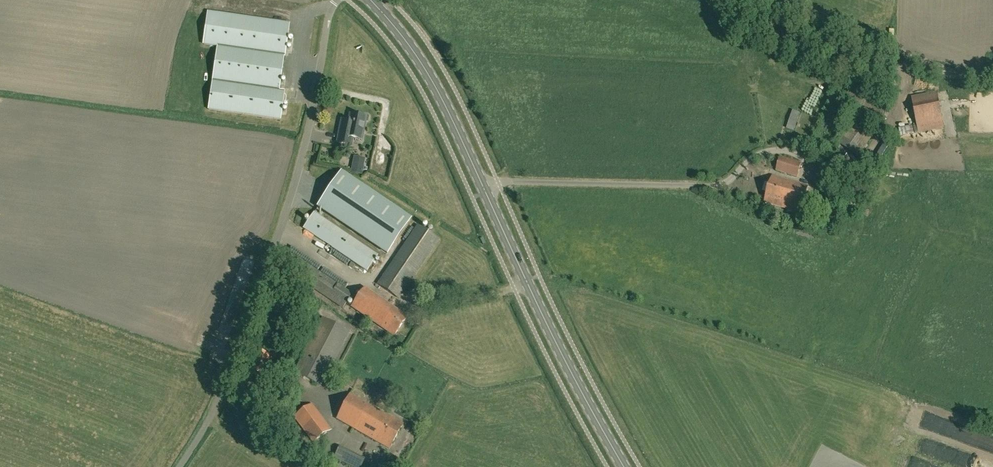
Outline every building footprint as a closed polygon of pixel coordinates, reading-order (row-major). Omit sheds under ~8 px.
[(289,23),(129,0),(124,37),(179,45),(174,74),(141,69),(137,99),(280,119),(285,90),(279,89),(289,23)] [(919,132),(944,127),(937,92),(912,97),(917,123),(914,124),(916,132),(919,132)] [(366,117),(350,114),(348,126),(341,124),(337,142),(351,145),(352,138),(361,140),(366,117)] [(858,156),(875,132),(855,118),(838,142),(858,156)] [(843,182),(857,162),(839,150),(826,171),(843,182)] [(798,177),(803,163),(781,156),(776,170),(798,177)] [(342,170),(318,205),(387,252),(411,217),(342,170)] [(802,213),(809,186),(773,175),(765,202),(802,213)] [(852,200),(841,195),(837,202),(848,207),(852,200)] [(315,211),(304,226),(367,269),(378,254),(315,211)] [(377,283),(400,298),(440,239),(418,223),(377,283)] [(289,271),(342,307),(352,293),(298,257),(289,271)] [(394,336),(407,316),(365,287),(352,307),(394,336)] [(321,386),(350,331),(322,316),(293,371),(321,386)] [(389,448),(403,424),(351,394),(337,418),(389,448)] [(314,442),(331,430),(312,404),(296,417),(314,442)] [(352,453),(348,463),(356,466),(361,466),(365,459),(352,453)]
